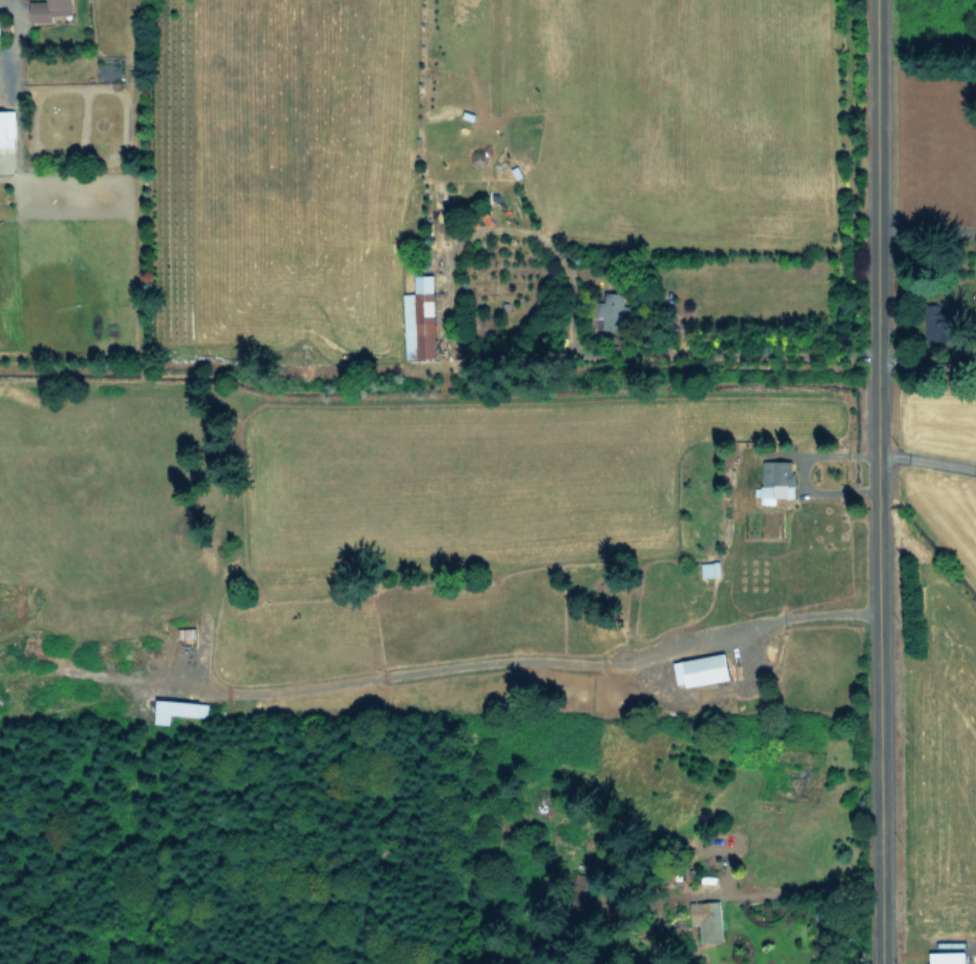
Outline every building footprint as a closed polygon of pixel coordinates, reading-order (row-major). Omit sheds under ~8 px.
[(31,0),(31,21),(53,20),(52,14),(73,14),(73,0),(37,0),(31,0)] [(0,110),(0,146),(15,146),(14,109),(0,110)] [(436,357),(434,274),(414,274),(415,292),(403,293),(405,358),(436,357)] [(627,292),(605,292),(605,302),(599,302),(598,329),(623,329),(623,313),(627,313),(627,292)] [(961,335),(961,311),(925,312),(926,342),(951,341),(951,335),(961,335)] [(795,460),(764,460),(763,487),(755,487),(755,495),(761,495),(761,503),(776,503),(776,497),(794,497),(795,460)] [(720,576),(720,561),(701,562),(701,576),(720,576)] [(730,678),(726,652),(674,659),(678,685),(730,678)] [(155,723),(171,724),(171,714),(199,716),(200,701),(157,698),(155,723)] [(723,941),(721,900),(706,901),(707,922),(703,922),(704,941),(723,941)] [(967,950),(930,951),(930,963),(967,963),(967,950)]
